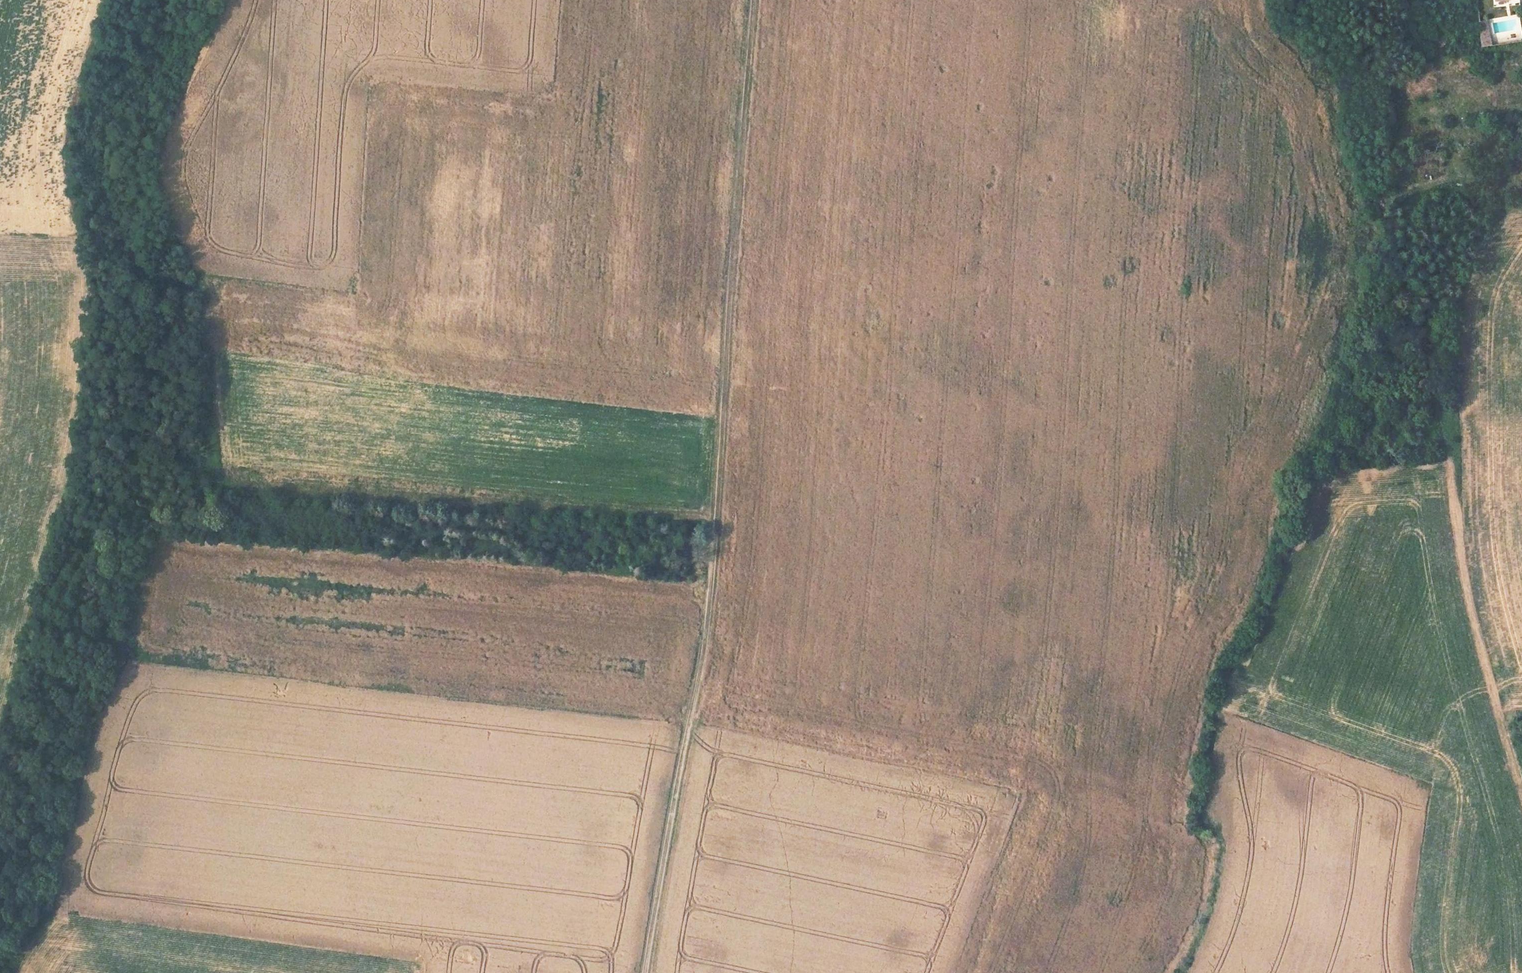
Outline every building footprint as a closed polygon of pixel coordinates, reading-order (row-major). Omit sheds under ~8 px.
[(1487,22),(1479,23),(1480,37),(1488,36),(1487,22)] [(1488,36),(1480,37),(1481,48),(1489,47),(1488,36)]
